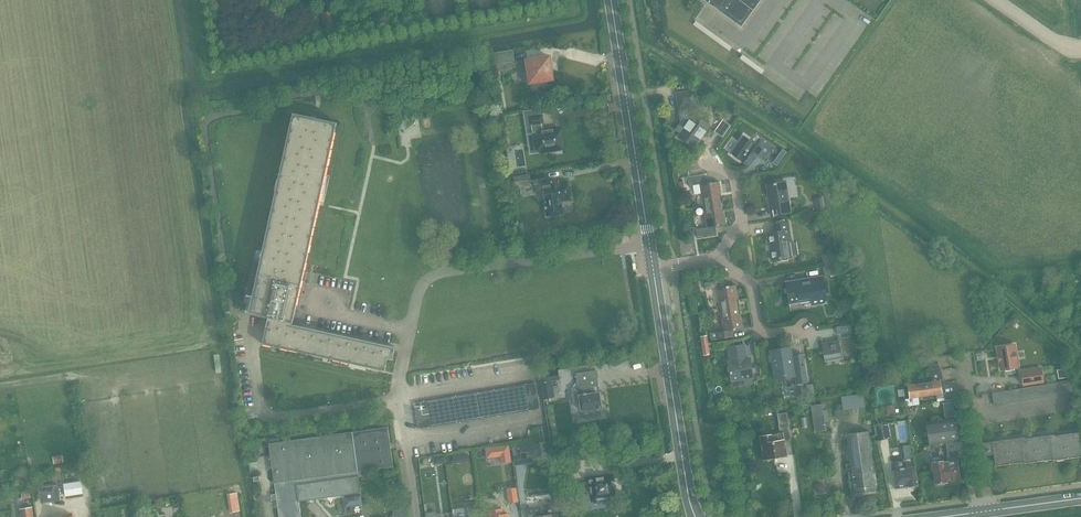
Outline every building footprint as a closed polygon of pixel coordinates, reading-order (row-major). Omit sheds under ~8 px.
[(742,27),(745,21),(761,0),(705,0),(714,6),(715,4),(720,8),(719,10),(736,23),(742,27)] [(322,12),(324,28),(334,26),(332,11),(322,12)] [(693,24),(729,50),(732,46),(696,20),(693,24)] [(495,64),(496,64),(515,61),(513,50),(493,53),(495,64)] [(740,58),(761,74),(764,70),(742,54),(740,58)] [(527,60),(529,72),(525,72),(526,82),(553,78),(551,71),(549,56),(527,60)] [(677,93),(679,108),(698,105),(695,91),(677,93)] [(682,122),(676,130),(682,133),(687,136),(685,140),(695,146),(700,138),(710,125),(694,114),(693,106),(679,108),(682,122)] [(264,323),(267,324),(263,343),(385,370),(388,358),(392,360),(394,351),(395,347),(292,324),(292,322),(293,322),(305,270),(337,122),(293,112),(249,313),(269,317),(268,321),(264,320),(264,323)] [(543,131),(542,123),(544,123),(542,115),(541,115),(540,112),(528,114),(530,125),(536,124),(540,151),(543,151),(545,152),(548,152),(549,150),(563,148),(560,128),(543,131)] [(766,155),(772,147),(762,140),(758,145),(745,136),(732,153),(749,166),(755,159),(753,157),(756,154),(763,159),(766,155)] [(545,204),(546,211),(548,210),(549,216),(563,213),(561,198),(570,196),(568,181),(560,182),(559,180),(553,181),(553,180),(547,181),(545,173),(514,178),(515,187),(532,185),(543,183),(547,204),(545,204)] [(700,184),(704,205),(720,203),(718,191),(720,190),(719,181),(708,182),(707,176),(688,179),(689,185),(700,184)] [(771,207),(772,214),(790,211),(785,181),(783,182),(783,183),(776,184),(776,183),(767,184),(771,207)] [(824,210),(822,197),(814,198),(817,211),(824,210)] [(720,203),(704,205),(707,227),(696,229),(697,235),(717,232),(716,226),(726,224),(724,215),(722,215),(720,203)] [(768,234),(772,259),(789,256),(787,241),(791,241),(788,222),(773,224),(774,233),(768,234)] [(822,256),(824,264),(825,275),(839,273),(836,253),(822,256)] [(786,282),(790,303),(801,301),(801,299),(812,297),(813,304),(826,301),(822,276),(786,282)] [(717,287),(720,309),(737,306),(735,294),(737,294),(735,284),(725,286),(724,279),(705,282),(706,289),(717,287)] [(724,331),(710,333),(711,340),(733,336),(732,329),(742,328),(741,318),(739,318),(737,306),(720,309),(724,331)] [(836,325),(837,332),(851,330),(850,324),(836,325)] [(700,336),(703,355),(710,354),(708,344),(707,335),(700,336)] [(822,347),(824,361),(841,358),(839,341),(838,341),(822,343),(822,347)] [(729,361),(732,380),(753,377),(750,358),(746,359),(744,345),(729,347),(731,361),(729,361)] [(998,347),(1002,368),(1018,366),(1014,345),(998,347)] [(772,351),(775,378),(792,375),(793,385),(806,383),(802,358),(791,359),(789,349),(772,351)] [(932,380),(907,384),(909,398),(936,394),(937,402),(944,401),(943,391),(942,391),(940,379),(943,379),(940,363),(930,364),(932,380)] [(1023,377),(1024,384),(1043,381),(1041,368),(1022,371),(1023,377)] [(1062,369),(1057,369),(1058,378),(1067,377),(1065,368),(1062,369)] [(593,385),(599,384),(598,377),(597,369),(576,372),(578,386),(572,387),(574,402),(580,401),(581,410),(584,409),(585,417),(601,415),(600,407),(602,407),(600,392),(594,392),(593,385)] [(558,370),(539,373),(543,398),(554,396),(552,381),(560,380),(558,370)] [(531,396),(538,395),(535,382),(529,383),(531,396)] [(525,397),(531,396),(529,383),(523,384),(525,397)] [(518,398),(525,397),(523,384),(516,385),(518,398)] [(512,399),(518,398),(516,385),(510,386),(512,399)] [(506,400),(512,399),(510,386),(503,388),(506,400)] [(499,401),(506,400),(503,388),(497,389),(499,401)] [(493,403),(499,401),(497,389),(491,390),(493,403)] [(487,404),(493,403),(491,390),(484,391),(487,404)] [(992,392),(994,405),(1007,403),(1005,390),(992,392)] [(480,405),(487,404),(484,391),(478,392),(480,405)] [(474,406),(480,405),(478,392),(472,393),(474,406)] [(467,407),(474,406),(472,393),(465,394),(467,407)] [(842,410),(865,407),(863,393),(840,397),(842,410)] [(461,408),(467,407),(465,394),(459,395),(461,408)] [(455,409),(461,408),(459,395),(452,396),(455,409)] [(533,409),(540,408),(538,395),(531,396),(533,409)] [(448,410),(455,409),(452,396),(446,397),(448,410)] [(527,410),(533,409),(531,396),(525,397),(527,410)] [(442,411),(448,410),(446,397),(440,398),(442,411)] [(521,411),(527,410),(525,397),(518,398),(521,411)] [(919,397),(905,399),(906,406),(920,404),(919,397)] [(435,412),(442,411),(440,398),(433,399),(435,412)] [(514,412),(521,411),(518,398),(512,399),(514,412)] [(429,413),(435,412),(433,399),(427,400),(429,413)] [(508,413),(514,412),(512,399),(506,400),(508,413)] [(423,414),(429,413),(427,400),(421,401),(423,414)] [(501,414),(508,413),(506,400),(499,401),(501,414)] [(414,402),(416,415),(423,414),(421,401),(414,402)] [(495,415),(501,414),(499,401),(493,403),(495,415)] [(489,417),(495,415),(493,403),(487,404),(489,417)] [(811,405),(815,432),(826,430),(822,403),(811,405)] [(482,418),(489,417),(487,404),(480,405),(482,418)] [(894,404),(886,405),(887,414),(895,413),(894,404)] [(476,419),(482,418),(480,405),(474,406),(476,419)] [(470,420),(476,419),(474,406),(467,407),(470,420)] [(463,421),(470,420),(467,407),(461,408),(463,421)] [(457,422),(463,421),(461,408),(455,409),(457,422)] [(450,423),(457,422),(455,409),(448,410),(450,423)] [(444,424),(450,423),(448,410),(442,411),(444,424)] [(438,425),(444,424),(442,411),(435,412),(438,425)] [(431,426),(438,425),(435,412),(429,413),(431,426)] [(762,437),(761,438),(762,443),(763,444),(765,458),(775,457),(786,455),(784,440),(791,439),(789,422),(788,422),(786,412),(777,413),(778,424),(779,424),(781,433),(762,436),(762,437)] [(905,412),(890,415),(894,431),(909,427),(905,412)] [(425,427),(431,426),(429,413),(423,414),(425,427)] [(419,428),(425,427),(423,414),(416,415),(419,428)] [(926,423),(929,445),(945,442),(960,440),(956,418),(926,423)] [(876,426),(878,440),(888,439),(891,438),(888,424),(876,426)] [(359,476),(362,476),(362,470),(394,466),(388,426),(353,431),(281,441),(281,437),(271,439),(271,443),(269,443),(276,493),(271,494),(272,500),(277,499),(279,516),(302,516),(299,501),(343,495),(344,495),(362,492),(359,476)] [(875,491),(873,470),(874,470),(869,437),(868,431),(846,433),(847,438),(855,494),(875,491)] [(984,455),(993,454),(995,463),(1023,459),(1024,459),(1052,456),(1052,457),(1080,453),(1080,446),(1079,435),(1050,438),(1050,437),(1021,441),(1021,440),(992,444),(992,441),(982,442),(984,455)] [(913,449),(911,436),(904,437),(906,450),(913,449)] [(539,442),(519,445),(521,459),(541,455),(539,442)] [(509,443),(498,445),(499,455),(510,453),(509,443)] [(569,451),(570,461),(587,459),(586,449),(582,449),(569,451)] [(443,454),(433,456),(434,463),(444,461),(443,454)] [(935,471),(936,483),(960,480),(960,479),(966,478),(964,469),(962,459),(957,460),(957,459),(948,461),(933,463),(935,471)] [(893,469),(896,488),(918,485),(916,466),(904,468),(903,461),(894,462),(895,469),(893,469)] [(569,463),(559,464),(560,472),(570,471),(569,463)] [(587,481),(577,483),(580,501),(593,499),(596,499),(597,500),(602,499),(603,497),(612,496),(611,487),(614,486),(613,475),(598,477),(597,475),(586,477),(587,481)] [(64,484),(66,496),(83,493),(81,481),(64,484)] [(508,488),(510,502),(518,501),(516,487),(508,488)] [(227,496),(236,502),(242,494),(234,488),(227,496)] [(528,508),(529,516),(558,516),(555,501),(550,502),(541,503),(542,506),(540,506),(528,508)] [(467,506),(468,516),(481,516),(479,505),(467,506)] [(20,509),(21,516),(34,516),(32,506),(20,509)] [(491,516),(508,516),(507,513),(503,513),(502,508),(490,509),(491,516)] [(405,509),(402,509),(393,510),(394,516),(391,516),(406,516),(405,509)]
